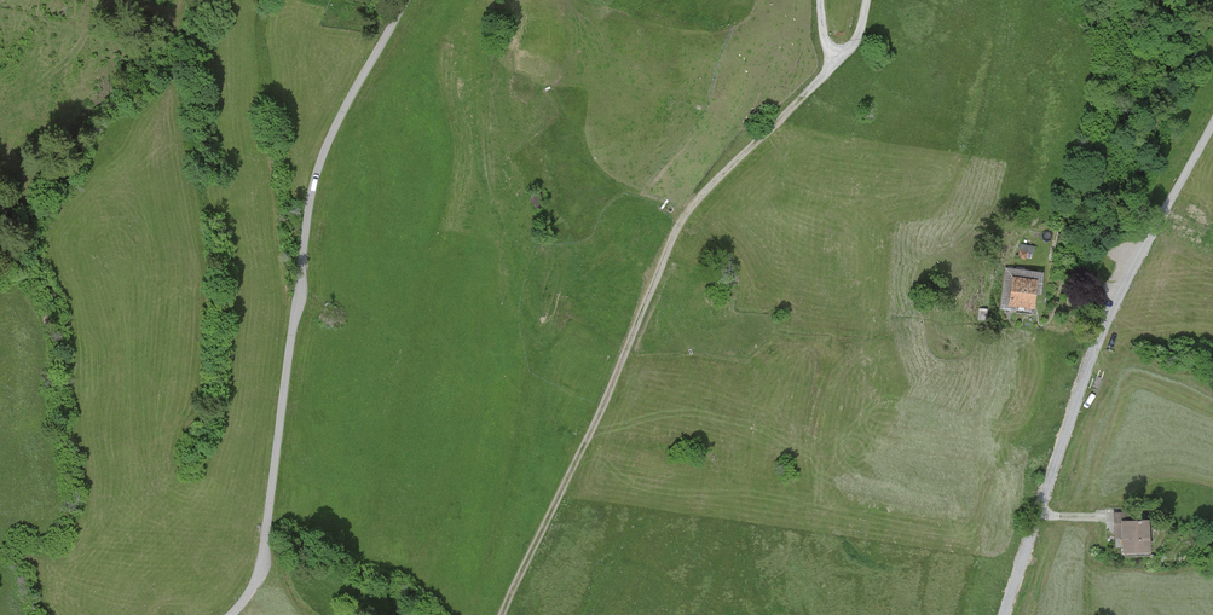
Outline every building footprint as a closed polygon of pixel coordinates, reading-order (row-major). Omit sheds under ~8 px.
[(1036,281),(1011,277),(1008,306),(1032,309),(1036,281)] [(1122,513),(1112,514),(1113,539),(1121,538),(1121,555),(1148,555),(1147,521),(1122,521),(1122,513)]
